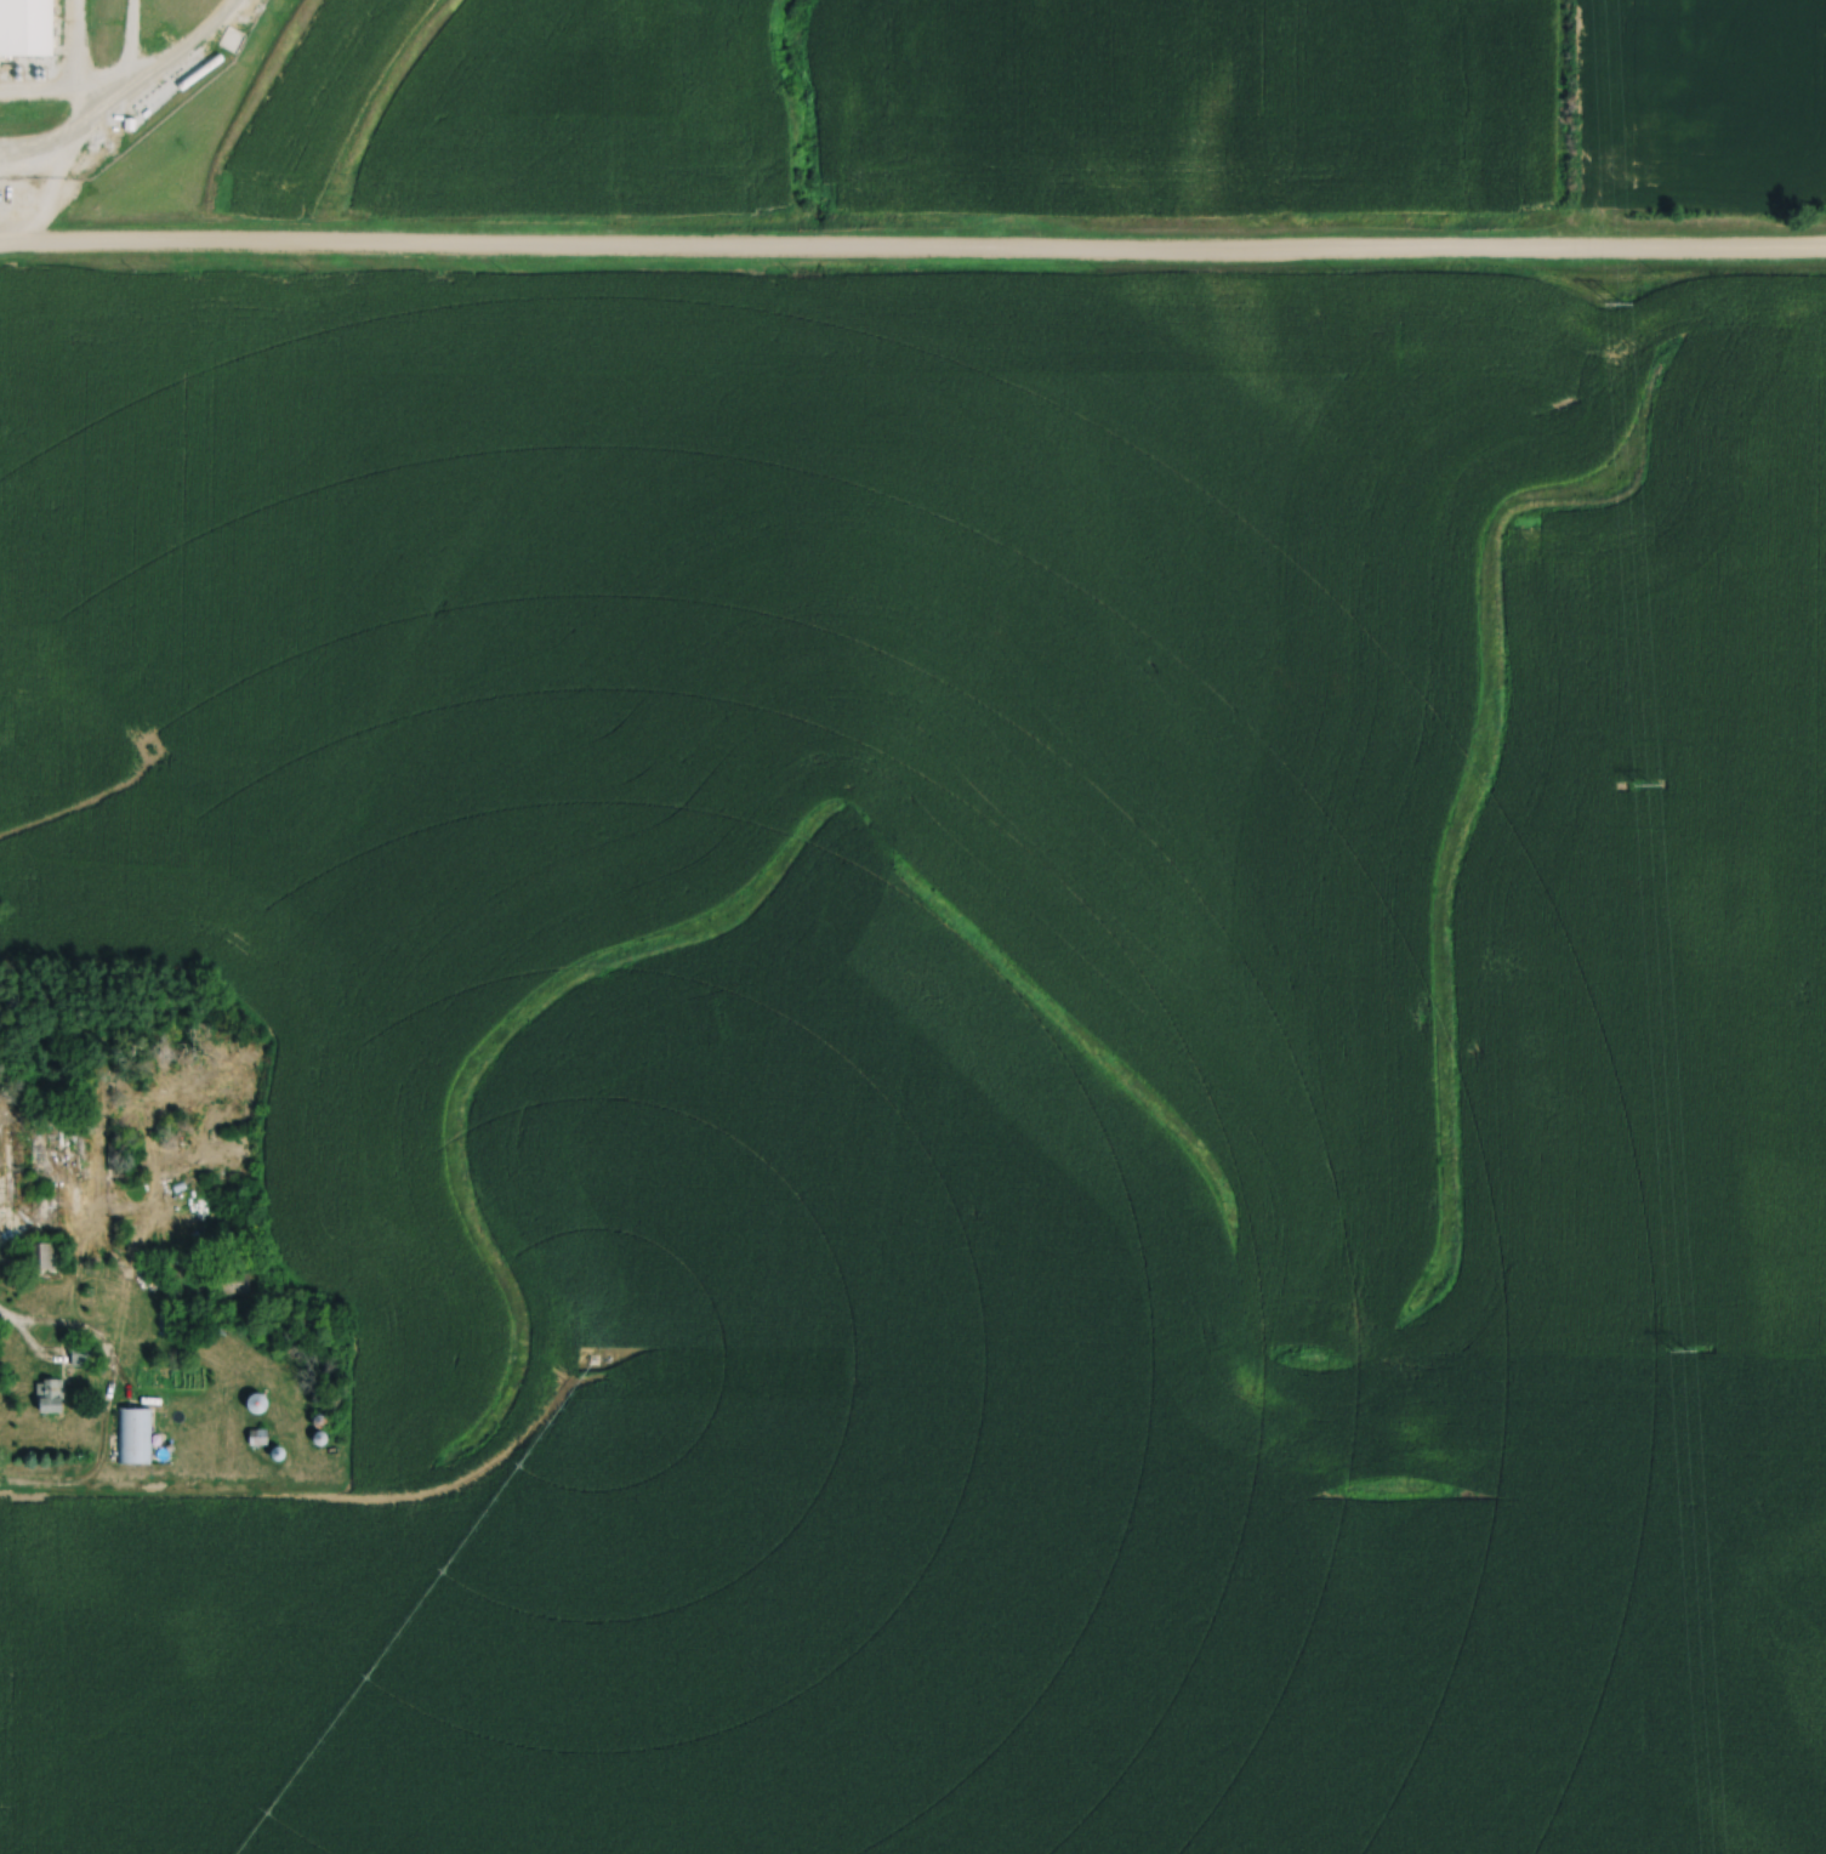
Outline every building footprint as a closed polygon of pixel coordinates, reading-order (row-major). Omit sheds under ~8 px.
[(31,1244),(31,1268),(56,1268),(56,1244),(31,1244)] [(93,1344),(70,1344),(70,1366),(93,1366),(93,1344)] [(36,1412),(64,1412),(64,1380),(36,1380),(36,1412)] [(243,1402),(253,1417),(268,1407),(257,1392),(243,1402)]
